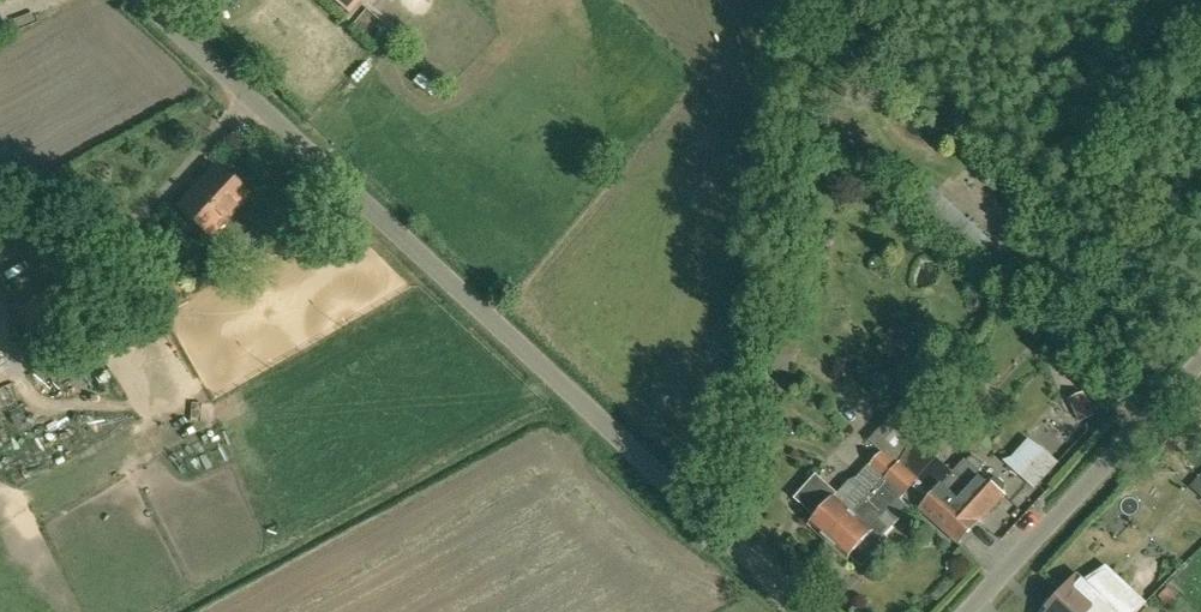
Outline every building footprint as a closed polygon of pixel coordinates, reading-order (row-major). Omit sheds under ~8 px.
[(342,12),(353,0),(328,0),(342,12)] [(216,166),(178,207),(210,237),(248,195),(216,166)] [(911,208),(971,261),(988,242),(928,189),(911,208)] [(1083,392),(1068,399),(1079,422),(1094,415),(1083,392)] [(916,438),(915,437),(914,439),(890,416),(869,439),(883,453),(835,501),(812,479),(795,497),(816,517),(811,523),(830,540),(898,465),(901,460),(916,438)] [(916,480),(919,477),(920,478),(937,457),(936,456),(940,452),(918,432),(915,437),(916,438),(901,460),(898,465),(830,540),(848,557),(851,555),(862,565),(887,537),(884,535),(897,520),(889,512),(900,498),(916,480)] [(1023,437),(1001,464),(1032,489),(1054,462),(1023,437)] [(953,472),(937,457),(920,478),(919,477),(916,480),(921,485),(917,490),(928,500),(920,508),(959,543),(1003,494),(1001,492),(1004,489),(1004,484),(997,478),(992,478),(989,481),(979,472),(982,468),(981,464),(974,457),(970,458),(967,461),(965,459),(953,472)] [(1140,610),(1113,584),(1102,596),(1078,574),(1049,606),(1052,609),(1048,611),(1139,611),(1140,610)]
